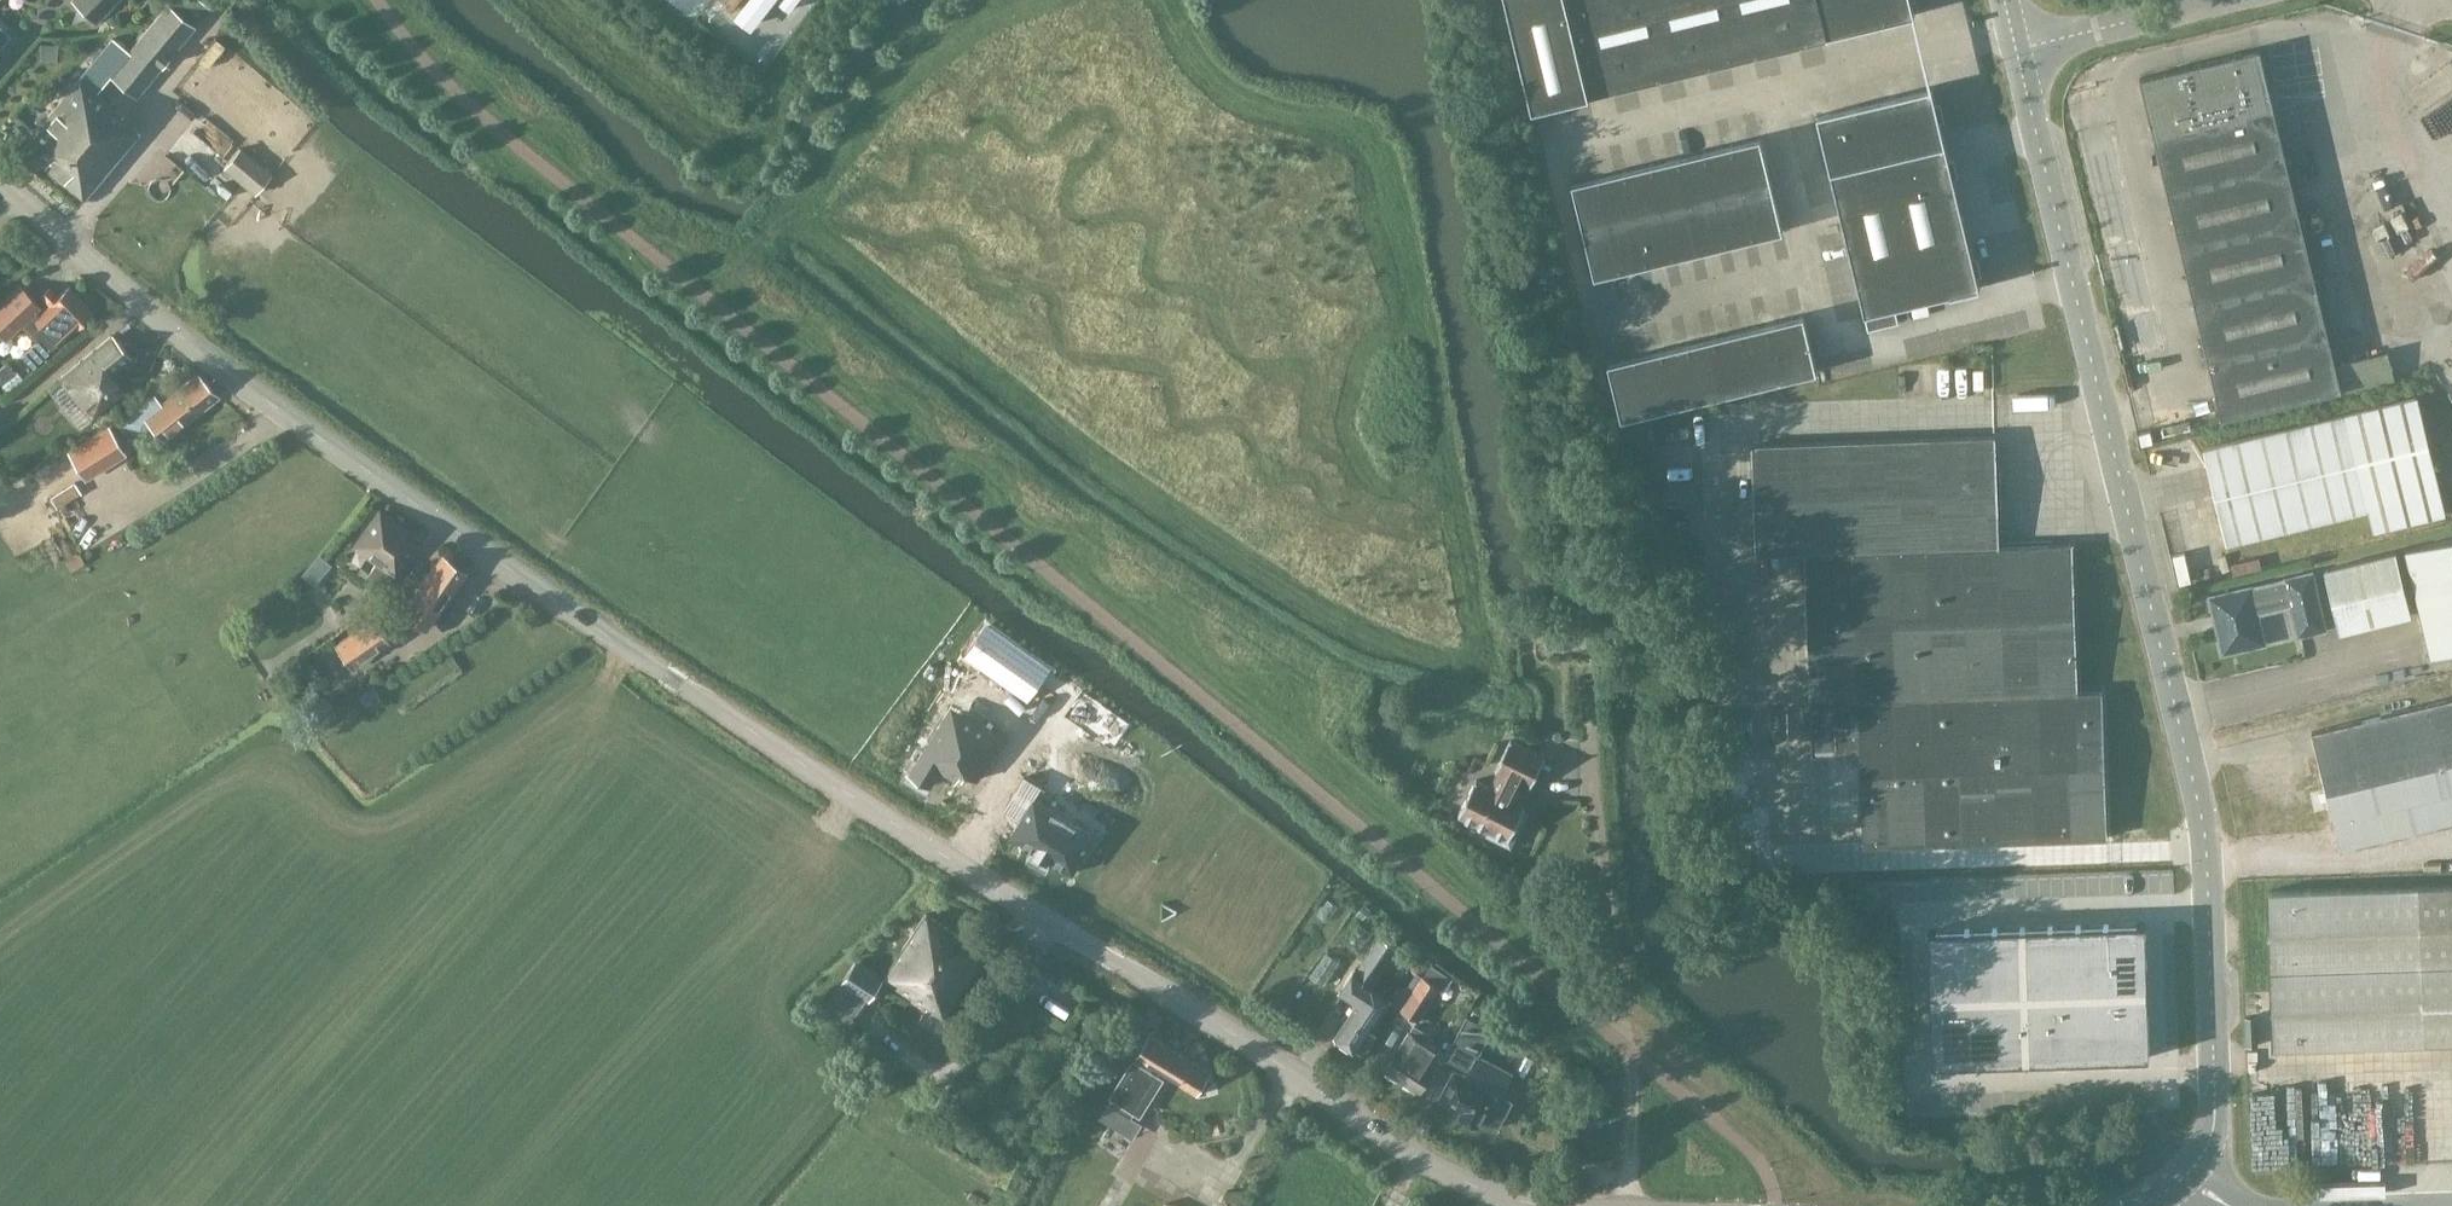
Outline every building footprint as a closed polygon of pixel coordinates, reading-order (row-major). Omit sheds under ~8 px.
[(95,23),(117,0),(71,0),(95,23)] [(1532,107),(1914,14),(1910,0),(1507,0),(1532,107)] [(78,81),(93,94),(107,77),(130,96),(189,25),(166,6),(128,51),(111,36),(77,77),(79,79),(78,81)] [(9,37),(0,28),(0,46),(9,37)] [(2259,49),(2139,78),(2221,419),(2341,390),(2259,49)] [(78,81),(52,112),(21,150),(82,200),(137,133),(119,118),(121,116),(93,94),(78,81)] [(1816,114),(1830,172),(1944,144),(1931,87),(1816,114)] [(1759,136),(1571,182),(1594,276),(1782,230),(1759,136)] [(1895,308),(1979,287),(1944,144),(1830,172),(1864,315),(1867,329),(1898,322),(1895,308)] [(254,192),(269,173),(242,151),(227,170),(254,192)] [(19,355),(31,367),(57,343),(72,330),(91,312),(67,286),(57,296),(47,286),(38,295),(48,305),(38,314),(34,311),(19,325),(34,341),(19,355)] [(0,302),(0,330),(7,337),(19,325),(34,311),(37,307),(16,287),(0,302)] [(1802,314),(1607,362),(1620,418),(1816,370),(1802,314)] [(109,374),(130,357),(111,335),(58,378),(90,418),(122,391),(109,374)] [(18,354),(2,365),(11,378),(27,367),(18,354)] [(137,441),(153,429),(163,440),(218,395),(197,373),(162,401),(163,402),(161,404),(153,394),(121,419),(121,420),(116,424),(123,433),(128,429),(137,441)] [(2445,514),(2416,394),(2202,446),(2226,544),(2367,510),(2373,531),(2445,514)] [(123,453),(106,426),(66,450),(84,478),(123,453)] [(1993,436),(1749,445),(1753,556),(1804,554),(1811,757),(1835,756),(1837,824),(1861,823),(1862,847),(2007,842),(2106,838),(2106,829),(2104,789),(2103,730),(2101,691),(2077,692),(2072,544),(1997,547),(1997,542),(1993,436)] [(49,489),(66,482),(57,459),(40,466),(49,489)] [(394,575),(418,540),(378,512),(354,546),(376,562),(365,578),(381,589),(392,573),(394,575)] [(2403,549),(2428,656),(2439,653),(2451,650),(2451,537),(2403,549)] [(2337,631),(2408,613),(2393,552),(2321,569),(2337,631)] [(425,629),(465,573),(441,556),(401,612),(425,629)] [(2309,572),(2207,596),(2221,652),(2261,642),(2254,613),(2289,604),(2296,634),(2322,628),(2309,572)] [(335,644),(352,668),(387,643),(371,619),(335,644)] [(964,654),(1027,698),(1050,667),(987,622),(964,654)] [(1130,723),(1082,690),(1064,715),(1112,749),(1130,723)] [(2451,823),(2451,698),(2311,732),(2340,850),(2451,823)] [(942,719),(909,772),(930,785),(940,768),(956,778),(961,770),(976,779),(1002,736),(973,718),(964,732),(942,719)] [(1491,829),(1489,835),(1513,847),(1530,812),(1525,809),(1527,804),(1520,800),(1528,785),(1531,787),(1546,757),(1512,739),(1497,770),(1500,771),(1492,786),(1478,779),(1460,814),(1491,829)] [(1024,775),(1004,807),(1020,817),(1010,834),(1034,849),(1033,850),(1047,859),(1048,857),(1072,872),(1095,835),(1034,798),(1041,786),(1024,775)] [(2451,962),(2451,884),(2266,890),(2269,968),(2451,962)] [(943,1015),(986,952),(926,912),(884,975),(943,1015)] [(1932,1063),(2137,1056),(2148,1056),(2147,1035),(2144,923),(1928,930),(1932,1063)] [(1335,1033),(1340,1036),(1356,1047),(1390,997),(1372,985),(1398,946),(1380,934),(1356,968),(1354,966),(1337,991),(1354,1003),(1335,1033)] [(870,998),(884,977),(856,958),(842,979),(870,998)] [(2269,968),(2271,1047),(2423,1042),(2451,1041),(2451,962),(2269,968)] [(1418,1020),(1439,987),(1422,975),(1401,1009),(1418,1020)] [(1501,1095),(1508,1083),(1513,1072),(1477,1053),(1490,1027),(1464,1013),(1444,1051),(1441,1056),(1468,1070),(1465,1074),(1454,1068),(1438,1098),(1461,1110),(1459,1115),(1477,1124),(1478,1121),(1496,1131),(1512,1101),(1501,1095)] [(1441,1056),(1444,1051),(1422,1038),(1425,1033),(1412,1025),(1398,1046),(1383,1070),(1420,1093),(1441,1056)] [(1202,1092),(1210,1079),(1206,1077),(1209,1071),(1150,1035),(1149,1035),(1108,1102),(1130,1116),(1158,1071),(1196,1094),(1198,1090),(1202,1092)] [(1173,1193),(1166,1205),(1196,1205),(1173,1193)]
